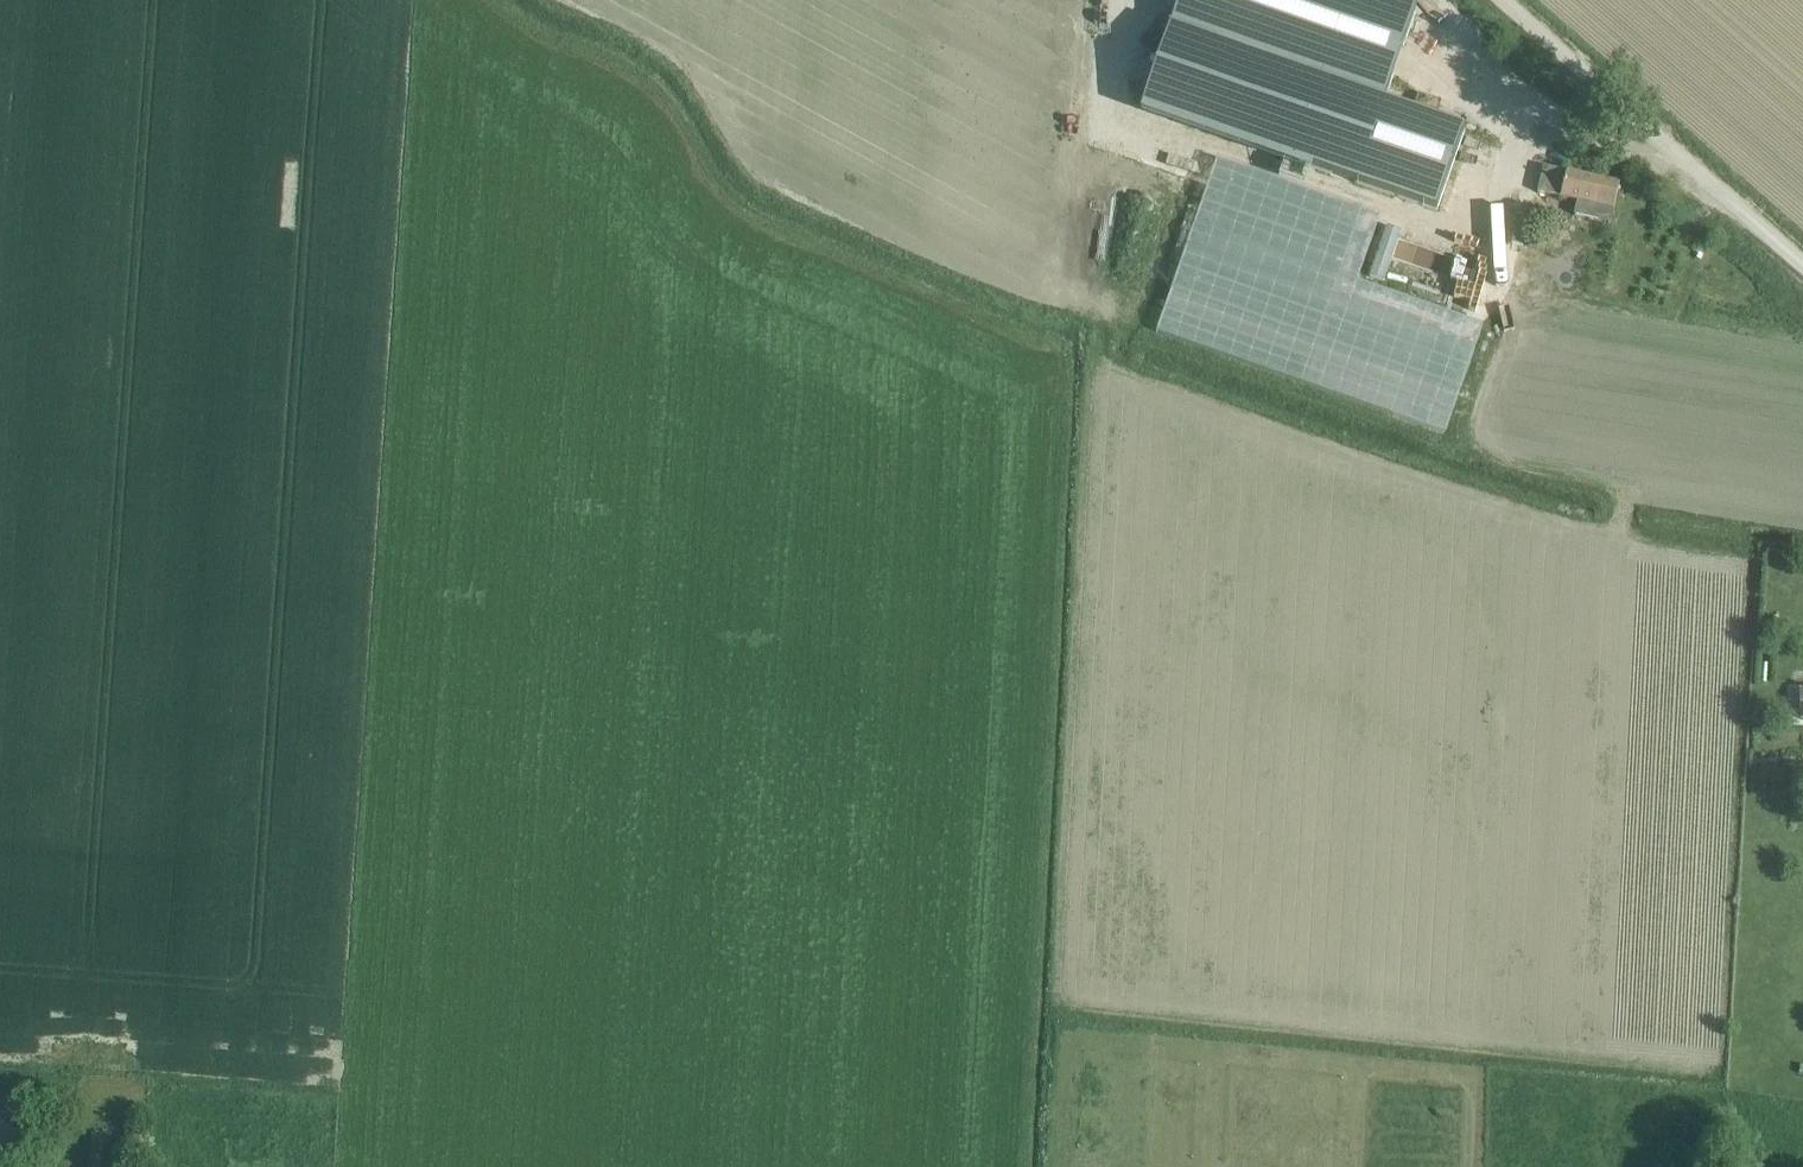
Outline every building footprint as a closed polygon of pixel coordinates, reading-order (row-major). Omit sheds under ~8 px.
[(1100,104),(1437,220),(1460,148),(1386,124),(1424,18),(1368,0),(1133,0),(1100,104)] [(1158,340),(1455,423),(1485,319),(1361,284),(1375,237),(1376,237),(1383,212),(1219,166),(1214,182),(1212,182),(1206,205),(1203,204),(1197,227),(1191,249),(1190,249),(1184,271),(1183,271),(1176,296),(1174,295),(1168,315),(1165,314),(1158,340)] [(1610,225),(1619,185),(1543,167),(1537,193),(1577,202),(1573,216),(1610,225)] [(10,1107),(0,1107),(0,1125),(9,1125),(10,1107)]
